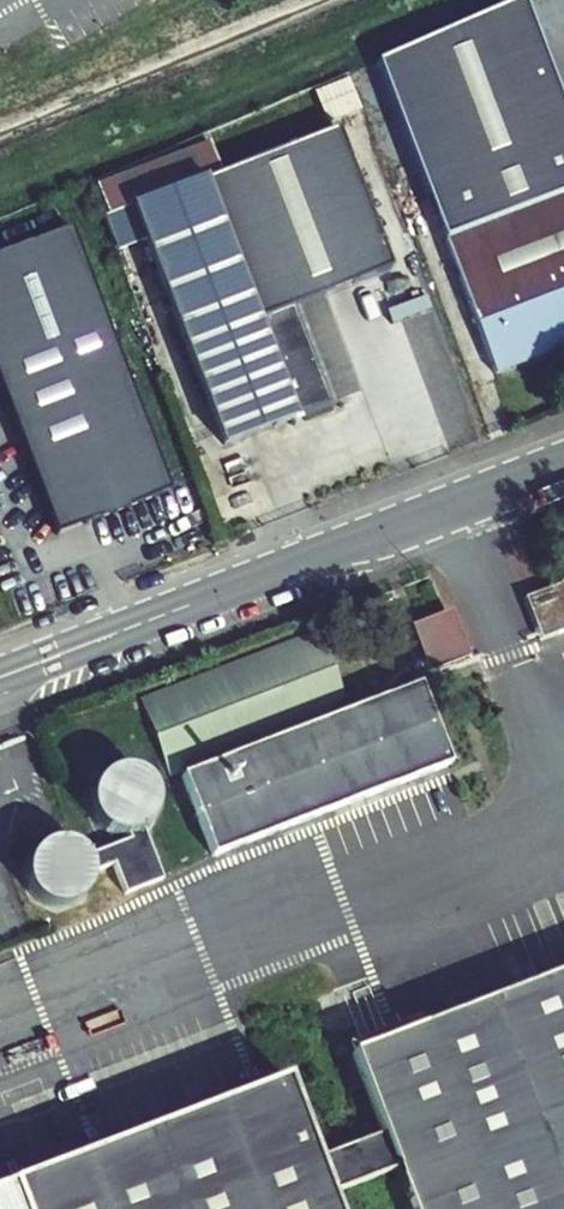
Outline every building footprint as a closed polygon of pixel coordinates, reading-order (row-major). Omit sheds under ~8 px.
[(563,196),(563,112),(522,2),(374,65),(443,243),(563,196)] [(311,96),(324,127),(360,112),(347,81),(311,96)] [(119,251),(145,241),(224,446),(294,419),(293,416),(329,403),(294,307),(390,269),(337,129),(220,176),(208,144),(95,188),(119,251)] [(443,243),(495,374),(563,348),(563,196),(443,243)] [(56,534),(170,490),(67,227),(0,253),(0,390),(56,534)] [(563,632),(563,583),(556,586),(557,587),(544,592),(560,634),(563,632)] [(560,634),(544,592),(526,599),(542,641),(560,634)] [(434,628),(406,639),(419,673),(438,666),(441,674),(451,670),(434,628)] [(315,640),(154,702),(179,767),(339,705),(315,640)] [(420,684),(182,776),(213,855),(450,764),(420,684)] [(353,1054),(385,1136),(318,1161),(287,1080),(0,1190),(0,1208),(563,1208),(563,974),(353,1054)] [(321,995),(329,1021),(346,1016),(338,990),(321,995)]
